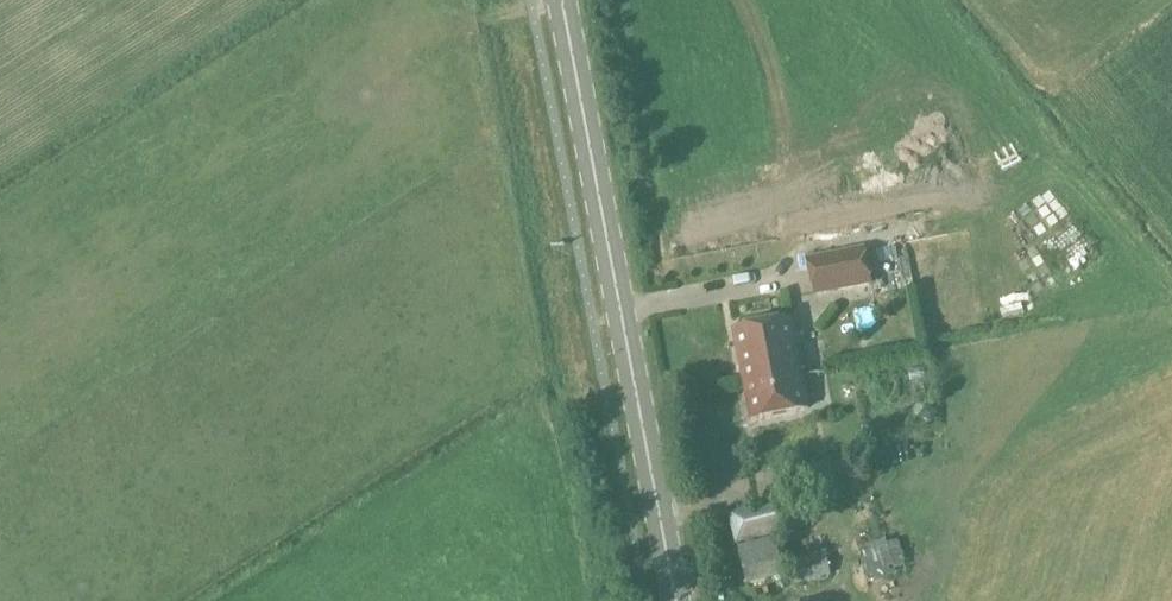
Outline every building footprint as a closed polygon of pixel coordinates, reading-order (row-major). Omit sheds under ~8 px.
[(867,248),(809,259),(816,297),(874,287),(867,248)] [(747,387),(803,377),(792,320),(736,331),(747,387)] [(809,408),(803,377),(747,387),(753,419),(809,408)] [(737,546),(805,528),(803,520),(800,507),(798,498),(729,514),(737,546)] [(800,507),(803,520),(818,516),(815,503),(800,507)] [(867,578),(892,572),(883,537),(858,543),(867,578)] [(787,579),(777,540),(739,549),(749,588),(787,579)] [(797,587),(833,577),(826,551),(790,561),(797,587)]
